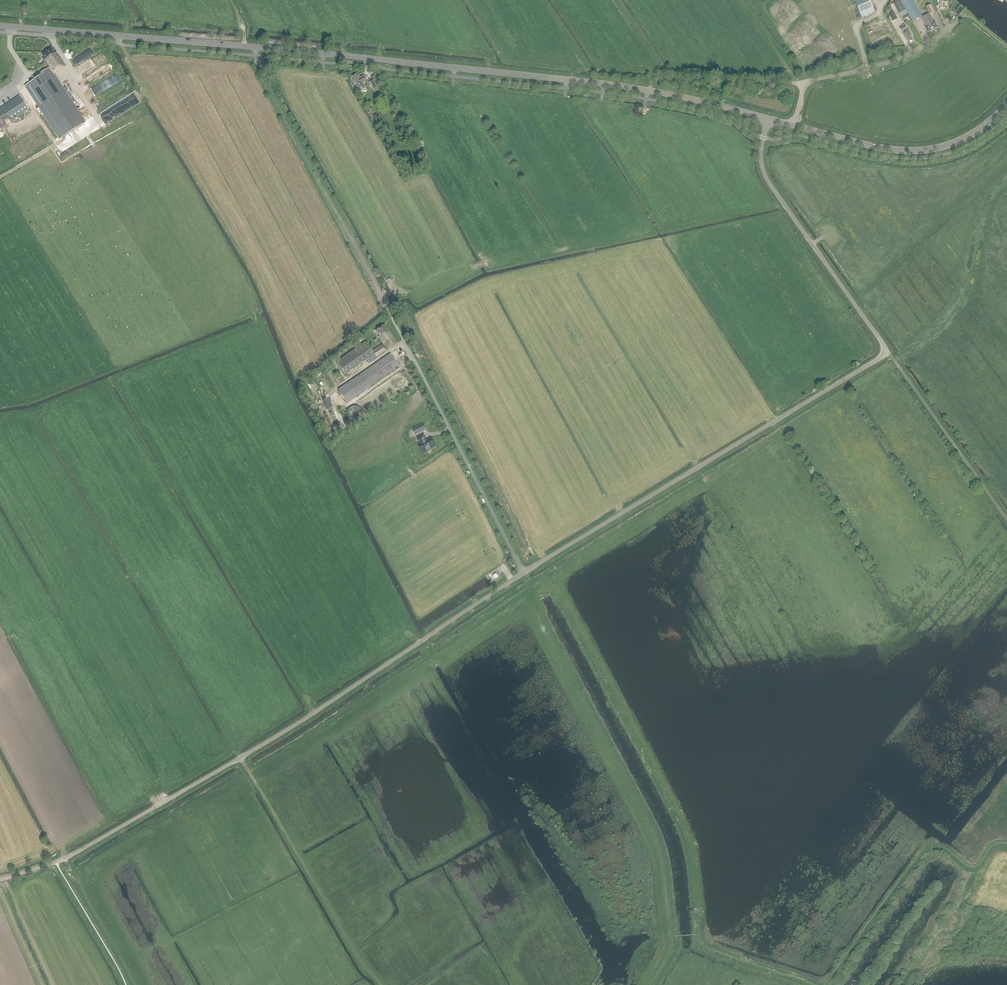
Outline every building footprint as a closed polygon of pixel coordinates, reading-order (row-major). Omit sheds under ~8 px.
[(862,17),(874,11),(869,0),(854,0),(862,17)] [(895,15),(898,13),(901,18),(907,14),(900,2),(899,0),(894,0),(896,2),(888,7),(889,9),(886,10),(892,21),(897,19),(895,15)] [(934,12),(930,5),(926,7),(928,13),(922,16),(913,0),(901,0),(912,21),(920,16),(925,26),(925,27),(928,32),(937,27),(934,22),(930,15),(934,12)] [(937,4),(937,6),(937,7),(940,7),(940,8),(945,8),(945,5),(947,5),(947,0),(945,0),(937,0),(937,4)] [(908,32),(905,26),(900,28),(905,38),(906,38),(909,43),(912,41),(911,37),(912,36),(909,31),(908,32)] [(60,139),(85,123),(53,74),(65,66),(56,52),(55,52),(52,47),(41,54),(45,59),(44,60),(49,68),(37,76),(38,78),(25,86),(60,139)] [(356,76),(355,74),(351,76),(353,80),(352,80),(358,91),(364,88),(362,84),(366,81),(364,77),(363,78),(362,76),(360,78),(358,75),(356,76)] [(381,90),(375,79),(369,82),(371,85),(370,85),(375,94),(381,90)] [(19,95),(3,106),(8,114),(6,115),(8,118),(8,119),(10,117),(12,120),(29,109),(19,95)] [(120,102),(107,110),(110,115),(114,113),(113,113),(120,109),(120,108),(123,107),(120,102)] [(387,328),(387,329),(384,325),(376,331),(379,336),(379,337),(384,345),(383,345),(382,344),(373,351),(366,341),(336,362),(345,375),(367,360),(368,362),(397,343),(387,328)] [(399,366),(390,354),(338,390),(347,403),(399,366)] [(349,409),(348,411),(347,412),(347,414),(347,416),(348,418),(349,419),(351,421),(352,421),(354,422),(356,422),(358,421),(359,420),(361,418),(362,417),(362,415),(362,413),(362,411),(361,410),(359,408),(358,407),(356,407),(354,406),(352,407),(350,408),(349,409)] [(412,429),(415,435),(425,429),(422,424),(412,429)] [(425,439),(423,435),(417,439),(420,444),(418,445),(423,453),(435,447),(431,441),(432,441),(430,438),(425,441),(424,439),(425,439)]
